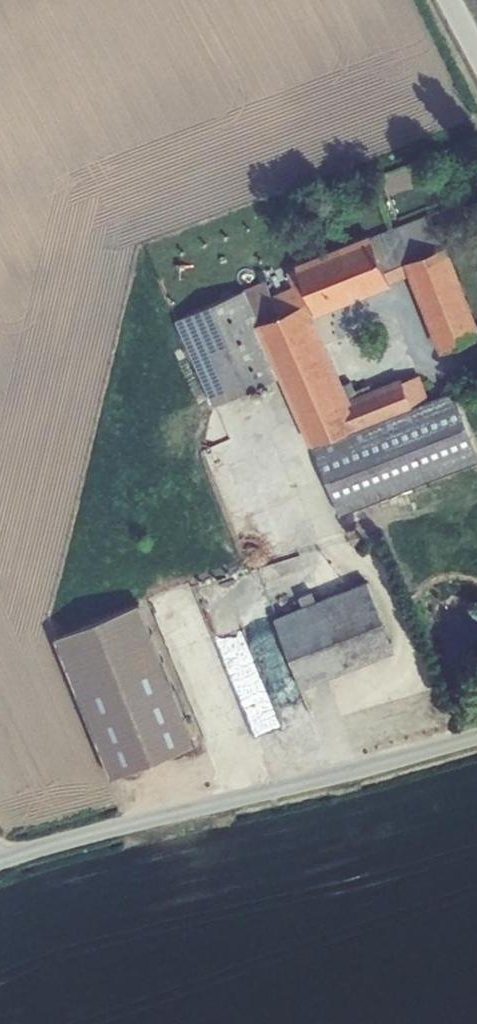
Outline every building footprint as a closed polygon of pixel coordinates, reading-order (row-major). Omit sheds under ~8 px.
[(430,213),(370,237),(383,270),(443,246),(430,213)] [(295,263),(297,266),(286,271),(292,284),(271,293),(265,279),(175,319),(214,406),(276,378),(283,393),(289,390),(292,397),(286,399),(305,445),(313,443),(339,512),(476,460),(476,449),(455,391),(429,401),(419,373),(402,379),(401,377),(371,389),(369,385),(355,391),(351,381),(343,384),(312,312),(314,311),(315,315),(390,285),(389,283),(409,276),(440,352),(476,337),(476,332),(443,246),(383,270),(370,237),(369,233),(295,263)] [(274,617),(302,687),(395,650),(367,580),(316,600),(312,591),(299,596),(302,606),(274,617)] [(139,603),(56,637),(112,777),(196,743),(139,603)] [(232,684),(254,676),(237,629),(214,637),(232,684)]
